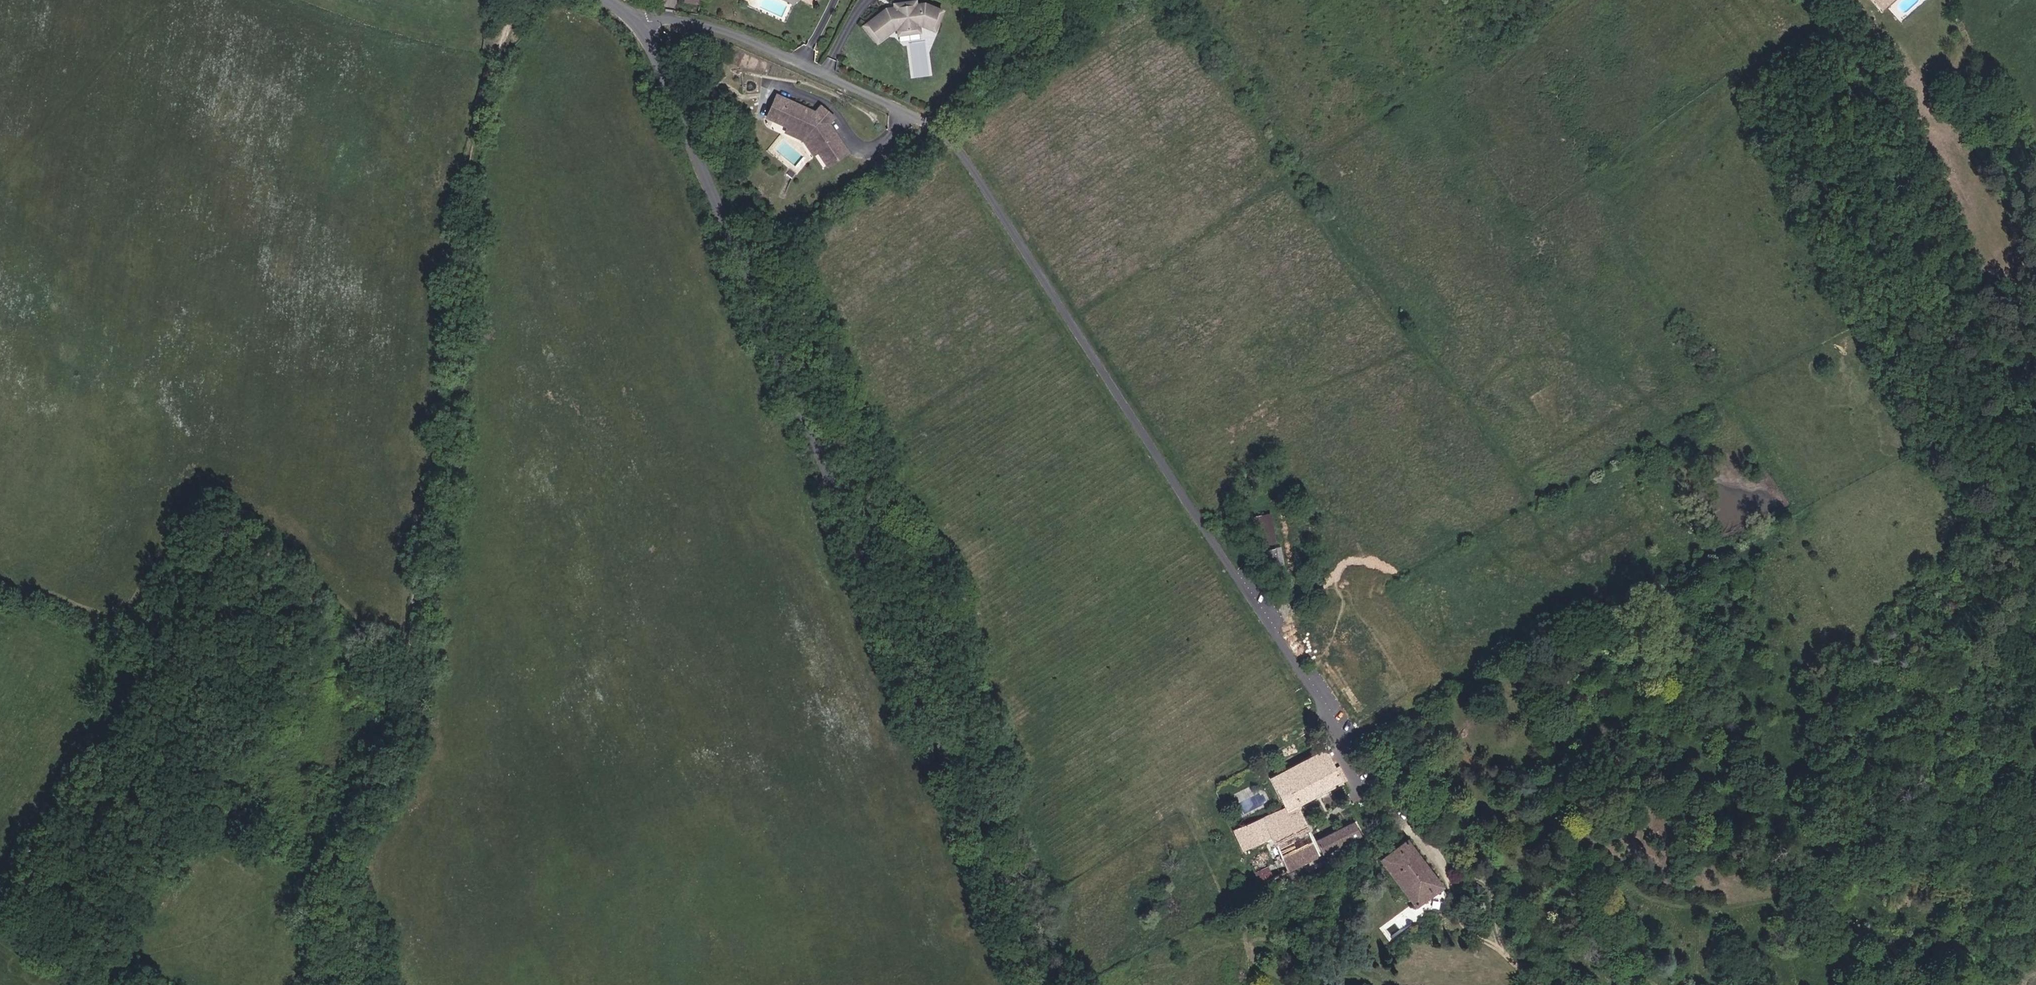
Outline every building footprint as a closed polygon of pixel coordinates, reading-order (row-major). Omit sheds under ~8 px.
[(1892,0),(1885,0),(1878,6),(1881,10),(1892,0)] [(934,31),(942,11),(925,4),(916,5),(915,1),(902,3),(899,7),(894,8),(886,9),(870,21),(864,26),(877,43),(890,32),(897,27),(918,24),(934,31)] [(716,92),(709,81),(700,86),(706,97),(716,92)] [(823,124),(815,118),(817,114),(777,97),(768,117),(789,127),(807,135),(818,151),(827,165),(846,152),(826,122),(823,124)] [(826,122),(831,116),(822,109),(817,114),(815,118),(823,124),(826,122)] [(818,151),(807,135),(789,127),(787,132),(804,139),(813,154),(818,151)] [(1270,512),(1253,516),(1260,545),(1277,541),(1270,512)] [(1270,563),(1284,562),(1282,547),(1269,548),(1270,563)] [(1341,782),(1327,755),(1284,777),(1291,792),(1298,804),(1341,782)] [(1291,792),(1284,777),(1279,780),(1286,795),(1291,792)] [(1320,856),(1295,804),(1234,831),(1243,849),(1271,837),(1287,871),(1320,856)] [(1323,854),(1360,836),(1353,823),(1317,840),(1323,854)] [(1441,886),(1406,840),(1381,860),(1415,906),(1441,886)] [(1302,877),(1299,870),(1286,876),(1290,883),(1302,877)]
